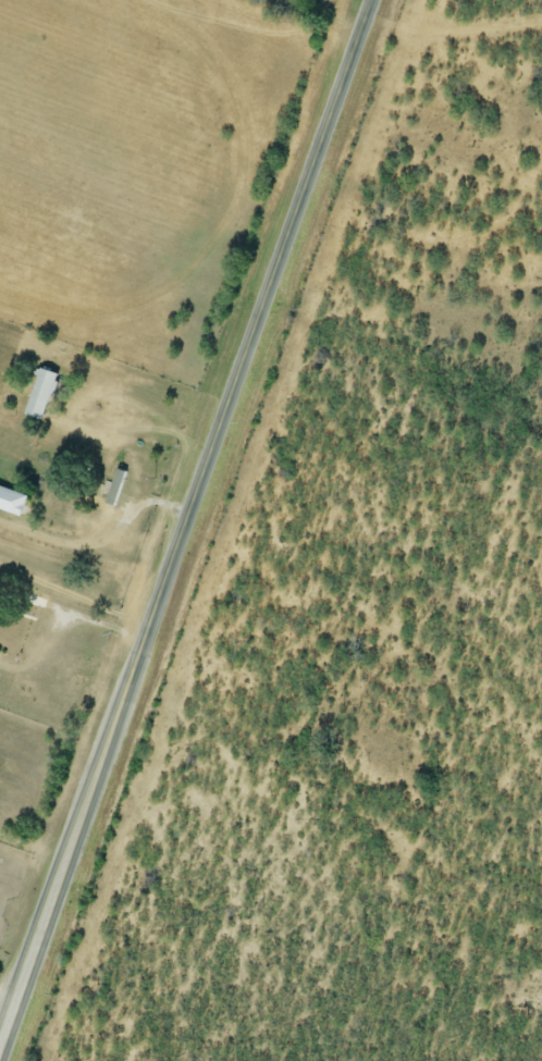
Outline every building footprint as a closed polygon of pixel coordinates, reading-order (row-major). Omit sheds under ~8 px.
[(46,420),(61,373),(41,366),(39,375),(40,375),(27,413),(46,420)] [(108,501),(117,504),(127,471),(118,468),(108,501)] [(25,515),(32,495),(0,484),(0,507),(25,515)]
